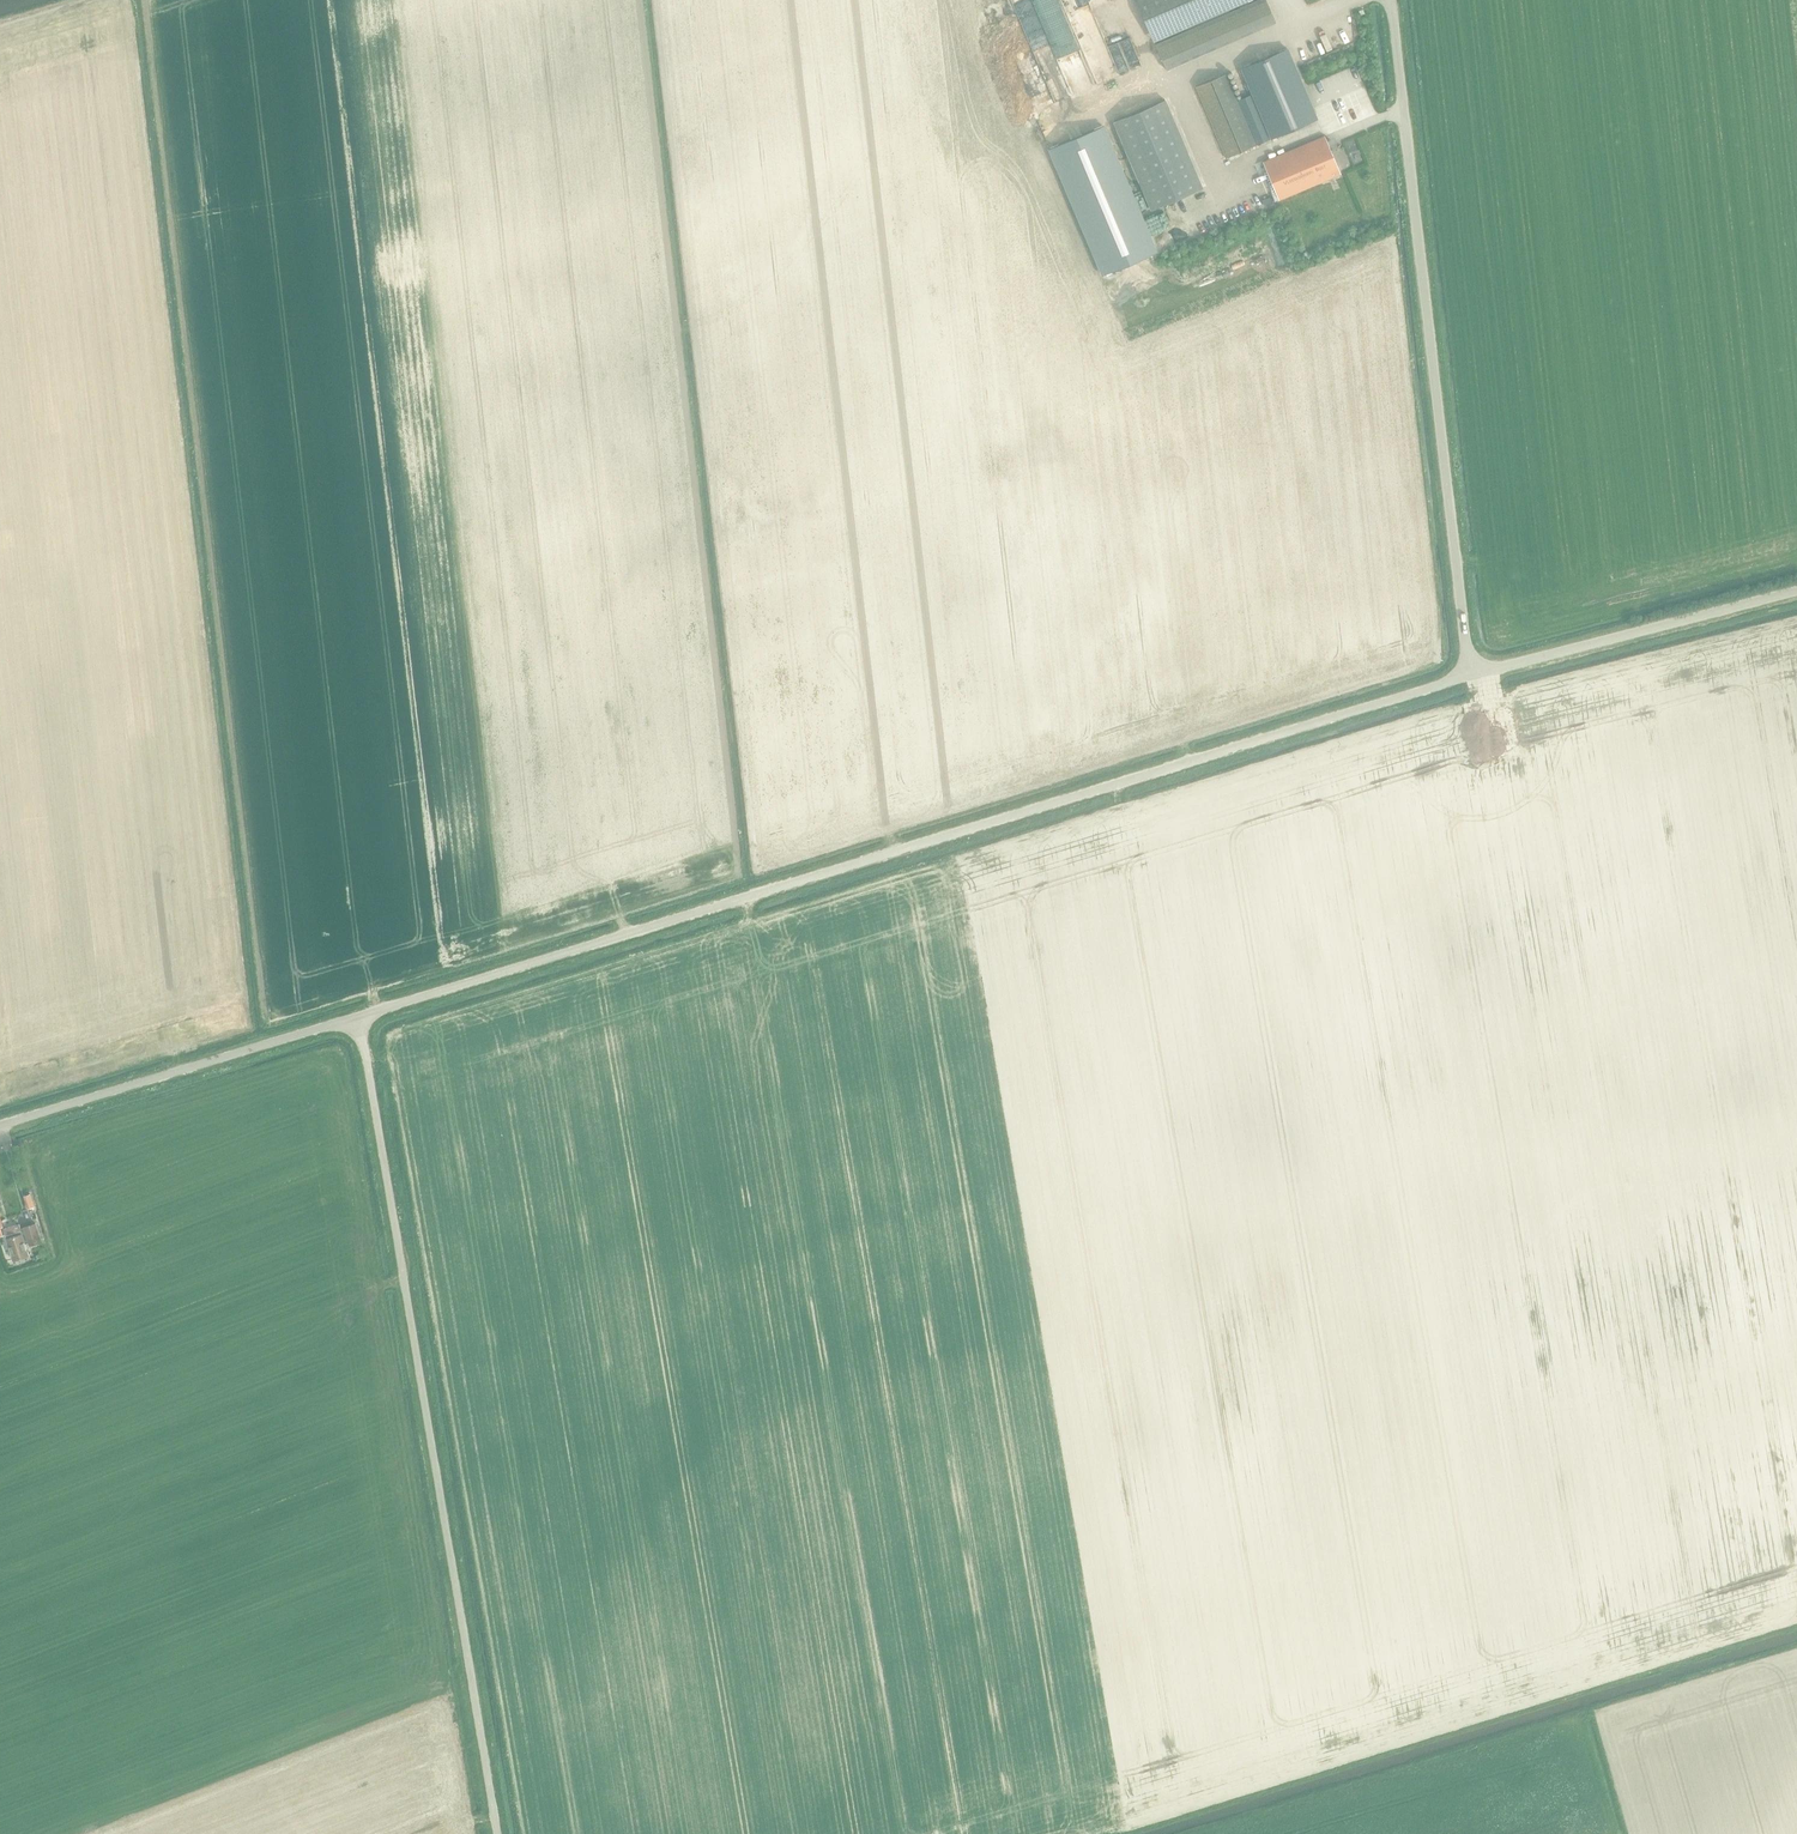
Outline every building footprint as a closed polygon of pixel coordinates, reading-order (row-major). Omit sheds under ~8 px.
[(1077,20),(1100,11),(1096,0),(1069,0),(1077,20)] [(1155,44),(1166,69),(1276,21),(1266,0),(1258,0),(1155,44)] [(1197,22),(1247,0),(1187,0),(1197,22)] [(1152,16),(1162,13),(1158,4),(1149,7),(1152,16)] [(1123,38),(1115,41),(1124,61),(1131,58),(1123,38)] [(1253,93),(1237,100),(1255,145),(1295,128),(1317,119),(1303,86),(1287,48),(1241,67),(1253,93)] [(1104,57),(1097,59),(1101,72),(1108,70),(1104,57)] [(1331,65),(1309,74),(1317,94),(1327,90),(1322,78),(1334,72),(1331,65)] [(1195,86),(1226,157),(1255,145),(1237,100),(1225,73),(1195,86)] [(1158,102),(1113,120),(1173,259),(1218,238),(1158,102)] [(1103,125),(1049,148),(1103,274),(1156,252),(1103,125)] [(1324,136),(1263,161),(1279,199),(1340,173),(1324,136)] [(1238,184),(1254,178),(1251,171),(1236,176),(1238,184)] [(1344,179),(1336,182),(1345,206),(1353,203),(1344,179)] [(31,1192),(26,1194),(30,1207),(36,1206),(31,1192)] [(8,1222),(2,1200),(0,1200),(0,1219),(1,1224),(8,1222)] [(20,1224),(4,1229),(13,1259),(29,1254),(26,1243),(29,1242),(30,1245),(41,1241),(36,1223),(24,1227),(25,1228),(21,1229),(20,1224)]
